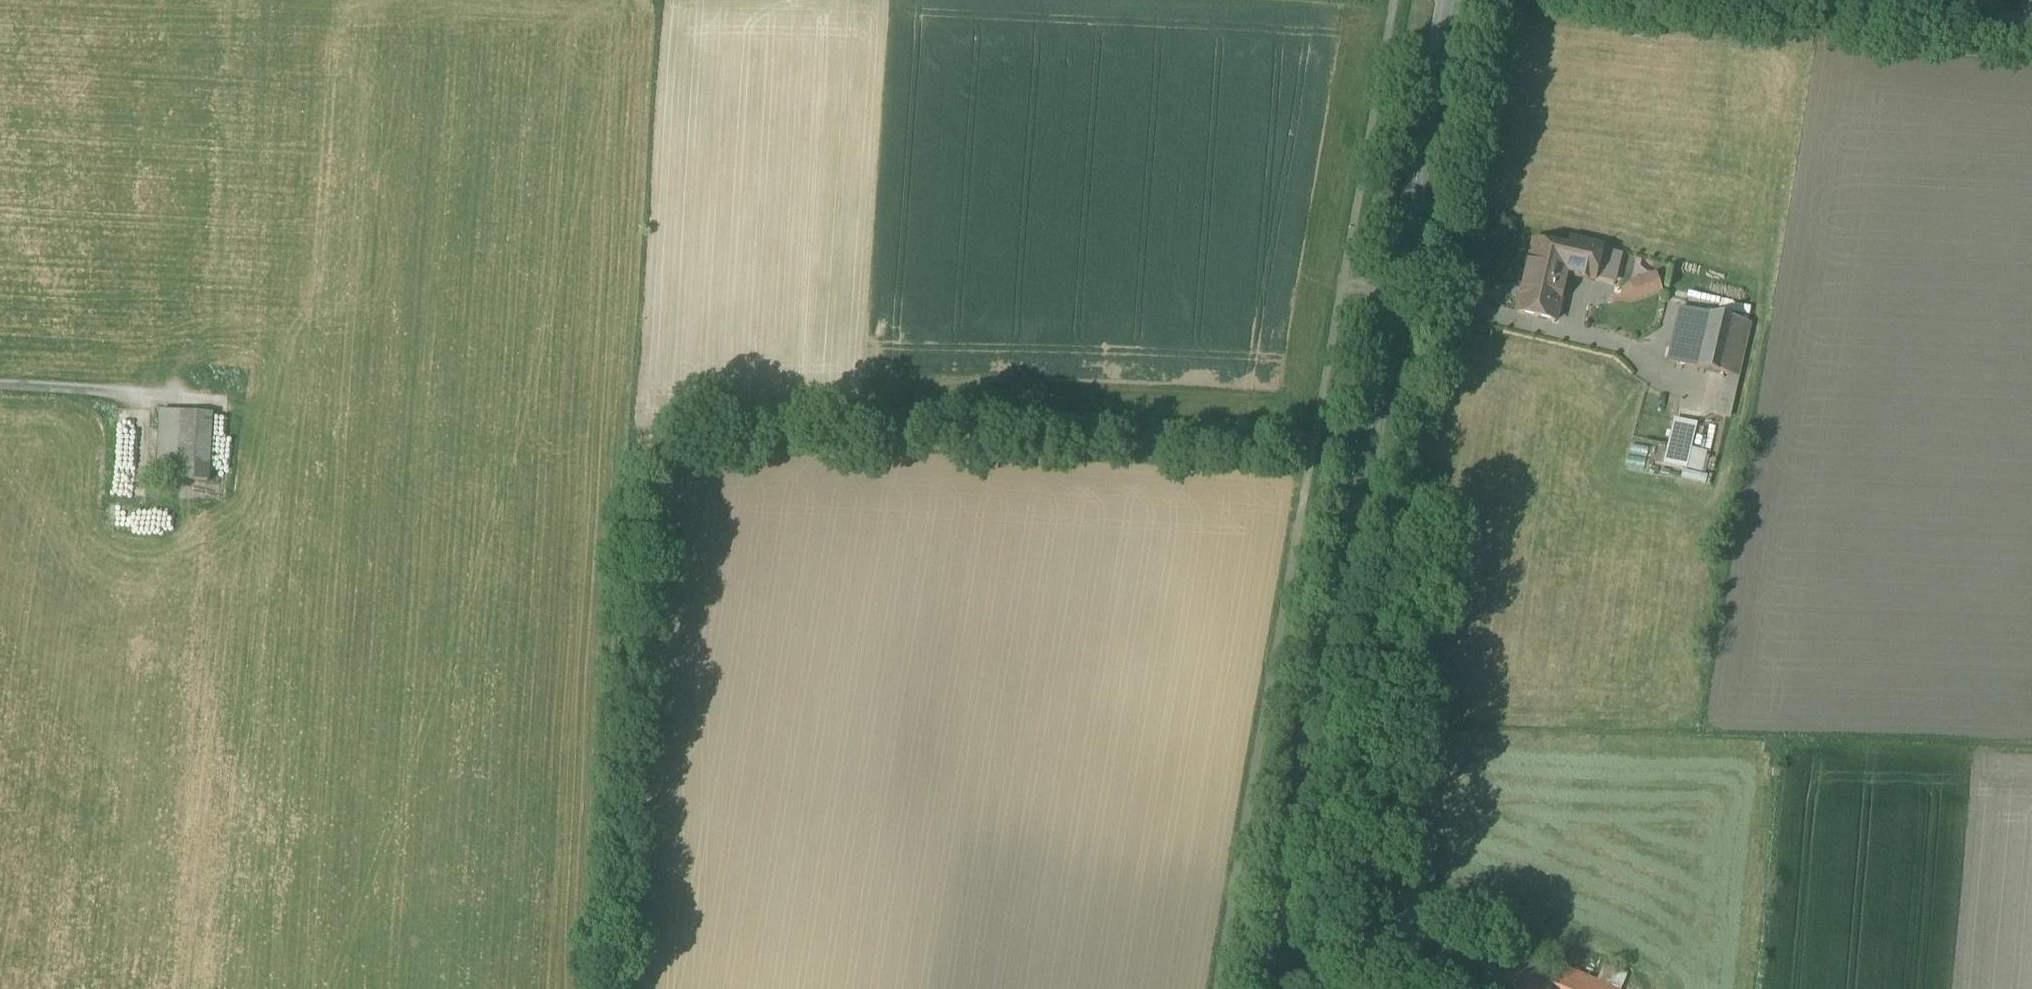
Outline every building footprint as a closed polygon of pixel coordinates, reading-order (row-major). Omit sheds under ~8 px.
[(1568,252),(1534,244),(1529,265),(1528,265),(1524,284),(1525,284),(1518,313),(1555,322),(1566,275),(1593,282),(1601,248),(1571,241),(1568,252)] [(1747,323),(1681,308),(1668,363),(1735,378),(1747,323)] [(211,415),(161,412),(157,480),(207,483),(211,415)] [(1495,950),(1493,955),(1479,988),(1551,988),(1557,976),(1495,950)] [(1596,982),(1593,988),(1621,988),(1626,975),(1604,966),(1597,983),(1596,982)] [(1560,968),(1557,976),(1551,988),(1593,988),(1596,982),(1560,968)]
